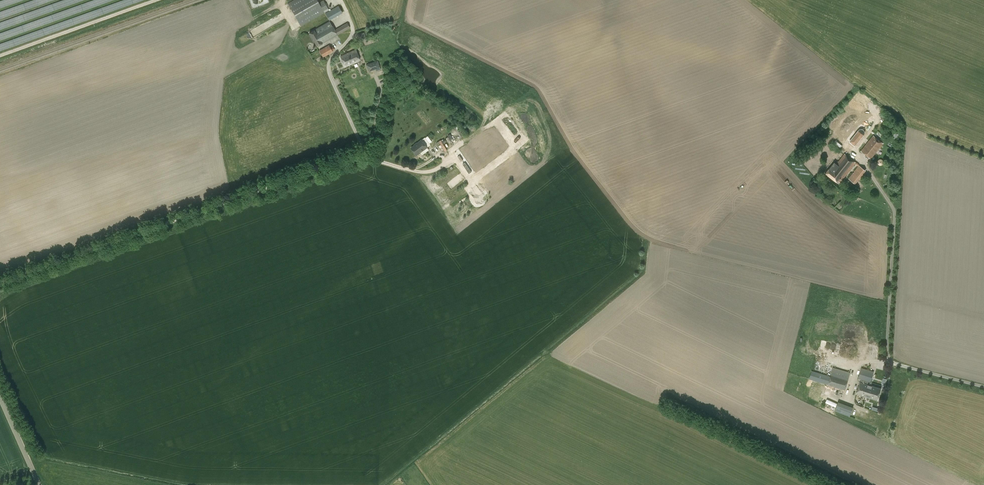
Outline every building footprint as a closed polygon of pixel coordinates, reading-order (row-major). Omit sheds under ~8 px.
[(319,2),(317,0),(293,0),(288,3),(301,26),(329,10),(323,0),(319,2)] [(342,12),(341,10),(342,9),(340,6),(336,8),(335,7),(325,13),(329,20),(339,14),(342,12)] [(347,23),(334,30),(330,22),(309,33),(317,47),(337,35),(350,28),(347,23)] [(367,40),(364,32),(358,34),(361,42),(367,40)] [(329,46),(320,51),(323,57),(332,51),(329,46)] [(345,67),(360,60),(356,50),(341,56),(345,67)] [(377,60),(366,65),(369,72),(375,69),(376,71),(380,69),(380,67),(377,60)] [(839,140),(842,136),(854,145),(877,117),(856,100),(830,133),(839,140)] [(458,153),(474,174),(510,147),(494,125),(458,153)] [(860,151),(870,160),(883,143),(873,134),(860,151)] [(422,139),(411,148),(417,155),(428,147),(422,139)] [(521,140),(514,148),(517,150),(524,142),(521,140)] [(844,154),(836,164),(834,162),(826,173),(839,183),(855,162),(844,154)] [(855,184),(866,170),(859,165),(848,179),(855,184)] [(463,179),(460,175),(449,183),(452,188),(463,179)] [(827,371),(826,375),(812,370),(809,379),(828,385),(845,390),(850,372),(833,367),(831,372),(827,371)] [(866,381),(869,370),(861,368),(858,379),(861,379),(860,382),(856,394),(866,397),(866,395),(866,394),(869,385),(865,384),(866,381)] [(873,372),(869,370),(866,381),(865,384),(869,385),(866,394),(866,395),(866,397),(877,400),(881,388),(870,385),(871,382),(870,382),(873,372)] [(835,410),(850,416),(853,407),(838,402),(835,410)]
